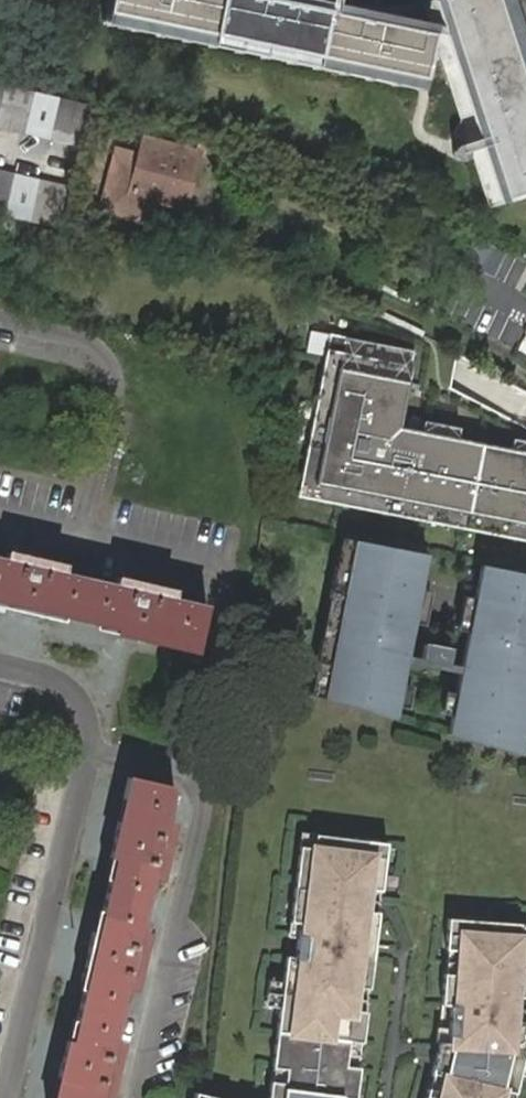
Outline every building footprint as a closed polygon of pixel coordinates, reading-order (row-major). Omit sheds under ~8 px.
[(291,0),(100,0),(94,30),(418,95),(432,28),(291,0)] [(439,26),(502,214),(525,207),(525,45),(511,0),(430,0),(439,26)] [(92,106),(93,101),(0,80),(0,126),(83,144),(92,106)] [(198,155),(142,141),(138,155),(122,217),(148,223),(154,202),(183,210),(198,155)] [(122,217),(138,155),(123,151),(118,150),(101,211),(122,217)] [(40,225),(61,230),(70,187),(0,171),(0,216),(40,225)] [(330,334),(297,497),(368,511),(370,501),(406,508),(404,518),(446,527),(448,517),(487,525),(485,535),(525,543),(525,454),(511,451),(458,441),(422,433),(400,429),(416,352),(330,334)] [(424,421),(422,433),(458,441),(460,429),(424,421)] [(511,451),(525,454),(525,442),(513,440),(511,451)] [(404,518),(406,508),(370,501),(368,511),(404,518)] [(485,535),(487,525),(448,517),(446,527),(485,535)] [(348,568),(354,541),(340,538),(335,565),(348,568)] [(420,590),(427,556),(354,541),(348,568),(335,565),(328,597),(342,600),(334,641),(320,638),(314,671),(327,673),(322,698),(394,719),(396,708),(400,686),(405,662),(406,656),(413,623),(420,590)] [(2,599),(1,605),(40,614),(42,610),(63,615),(93,622),(115,628),(113,633),(152,642),(153,637),(176,643),(175,648),(194,653),(206,607),(171,598),(173,591),(156,587),(156,588),(116,577),(114,584),(62,571),(64,563),(44,559),(44,560),(23,554),(7,550),(5,556),(0,555),(0,599),(2,599)] [(481,567),(474,599),(467,633),(460,667),(459,673),(455,694),(451,716),(447,734),(525,757),(525,740),(525,739),(525,576),(481,567)] [(424,626),(431,592),(420,590),(413,623),(424,626)] [(334,641),(342,600),(328,597),(320,638),(334,641)] [(467,633),(474,599),(463,597),(456,631),(467,633)] [(62,620),(63,615),(42,610),(40,614),(62,620)] [(92,627),(113,633),(115,628),(93,622),(92,627)] [(152,642),(175,648),(176,643),(153,637),(152,642)] [(446,664),(449,649),(424,644),(420,659),(446,664)] [(420,659),(406,656),(405,662),(459,673),(460,667),(446,664),(420,659)] [(407,710),(411,688),(400,686),(396,708),(407,710)] [(451,716),(455,694),(444,692),(440,713),(451,716)] [(83,967),(90,969),(84,990),(77,1021),(72,1041),(66,1040),(58,1078),(64,1079),(60,1097),(100,1097),(102,1097),(109,1097),(113,1081),(113,1080),(116,1064),(118,1064),(122,1044),(114,1041),(127,987),(136,989),(140,971),(139,971),(144,949),(146,950),(149,933),(140,930),(153,878),(161,880),(167,860),(165,859),(169,842),(171,842),(175,825),(166,822),(174,789),(128,779),(123,800),(130,802),(124,824),(117,822),(109,857),(116,859),(111,879),(103,910),(98,932),(92,931),(83,967)] [(123,800),(117,822),(124,824),(130,802),(123,800)] [(313,850),(314,836),(301,834),(299,848),(313,850)] [(358,1069),(345,1068),(348,1043),(362,1045),(365,1014),(352,1012),(355,988),(368,990),(378,914),(364,912),(367,891),(380,893),(386,845),(314,836),(313,850),(299,848),(290,924),(299,925),(297,940),(294,959),(285,958),(282,984),(279,1011),(271,1069),(285,1071),(283,1085),(270,1083),(268,1097),(355,1097),(358,1069)] [(104,878),(111,879),(116,859),(109,857),(104,878)] [(379,906),(380,893),(367,891),(364,912),(378,914),(379,906)] [(97,909),(92,931),(98,932),(103,910),(97,909)] [(524,1056),(525,1025),(525,939),(518,939),(519,925),(447,920),(438,1044),(447,1045),(443,1062),(434,1060),(431,1075),(444,1078),(441,1092),(427,1089),(425,1097),(514,1097),(524,1056)] [(297,940),(299,925),(290,924),(288,938),(297,940)] [(90,969),(83,967),(78,989),(84,990),(90,969)] [(279,1011),(282,984),(268,982),(264,1009),(279,1011)] [(365,1014),(368,990),(355,988),(352,1012),(365,1014)] [(71,1020),(66,1040),(72,1041),(77,1021),(71,1020)] [(358,1069),(362,1045),(348,1043),(345,1068),(358,1069)] [(443,1062),(447,1045),(438,1044),(434,1060),(443,1062)] [(283,1085),(285,1071),(271,1069),(270,1083),(283,1085)] [(53,1097),(60,1097),(64,1079),(58,1078),(53,1097)]
